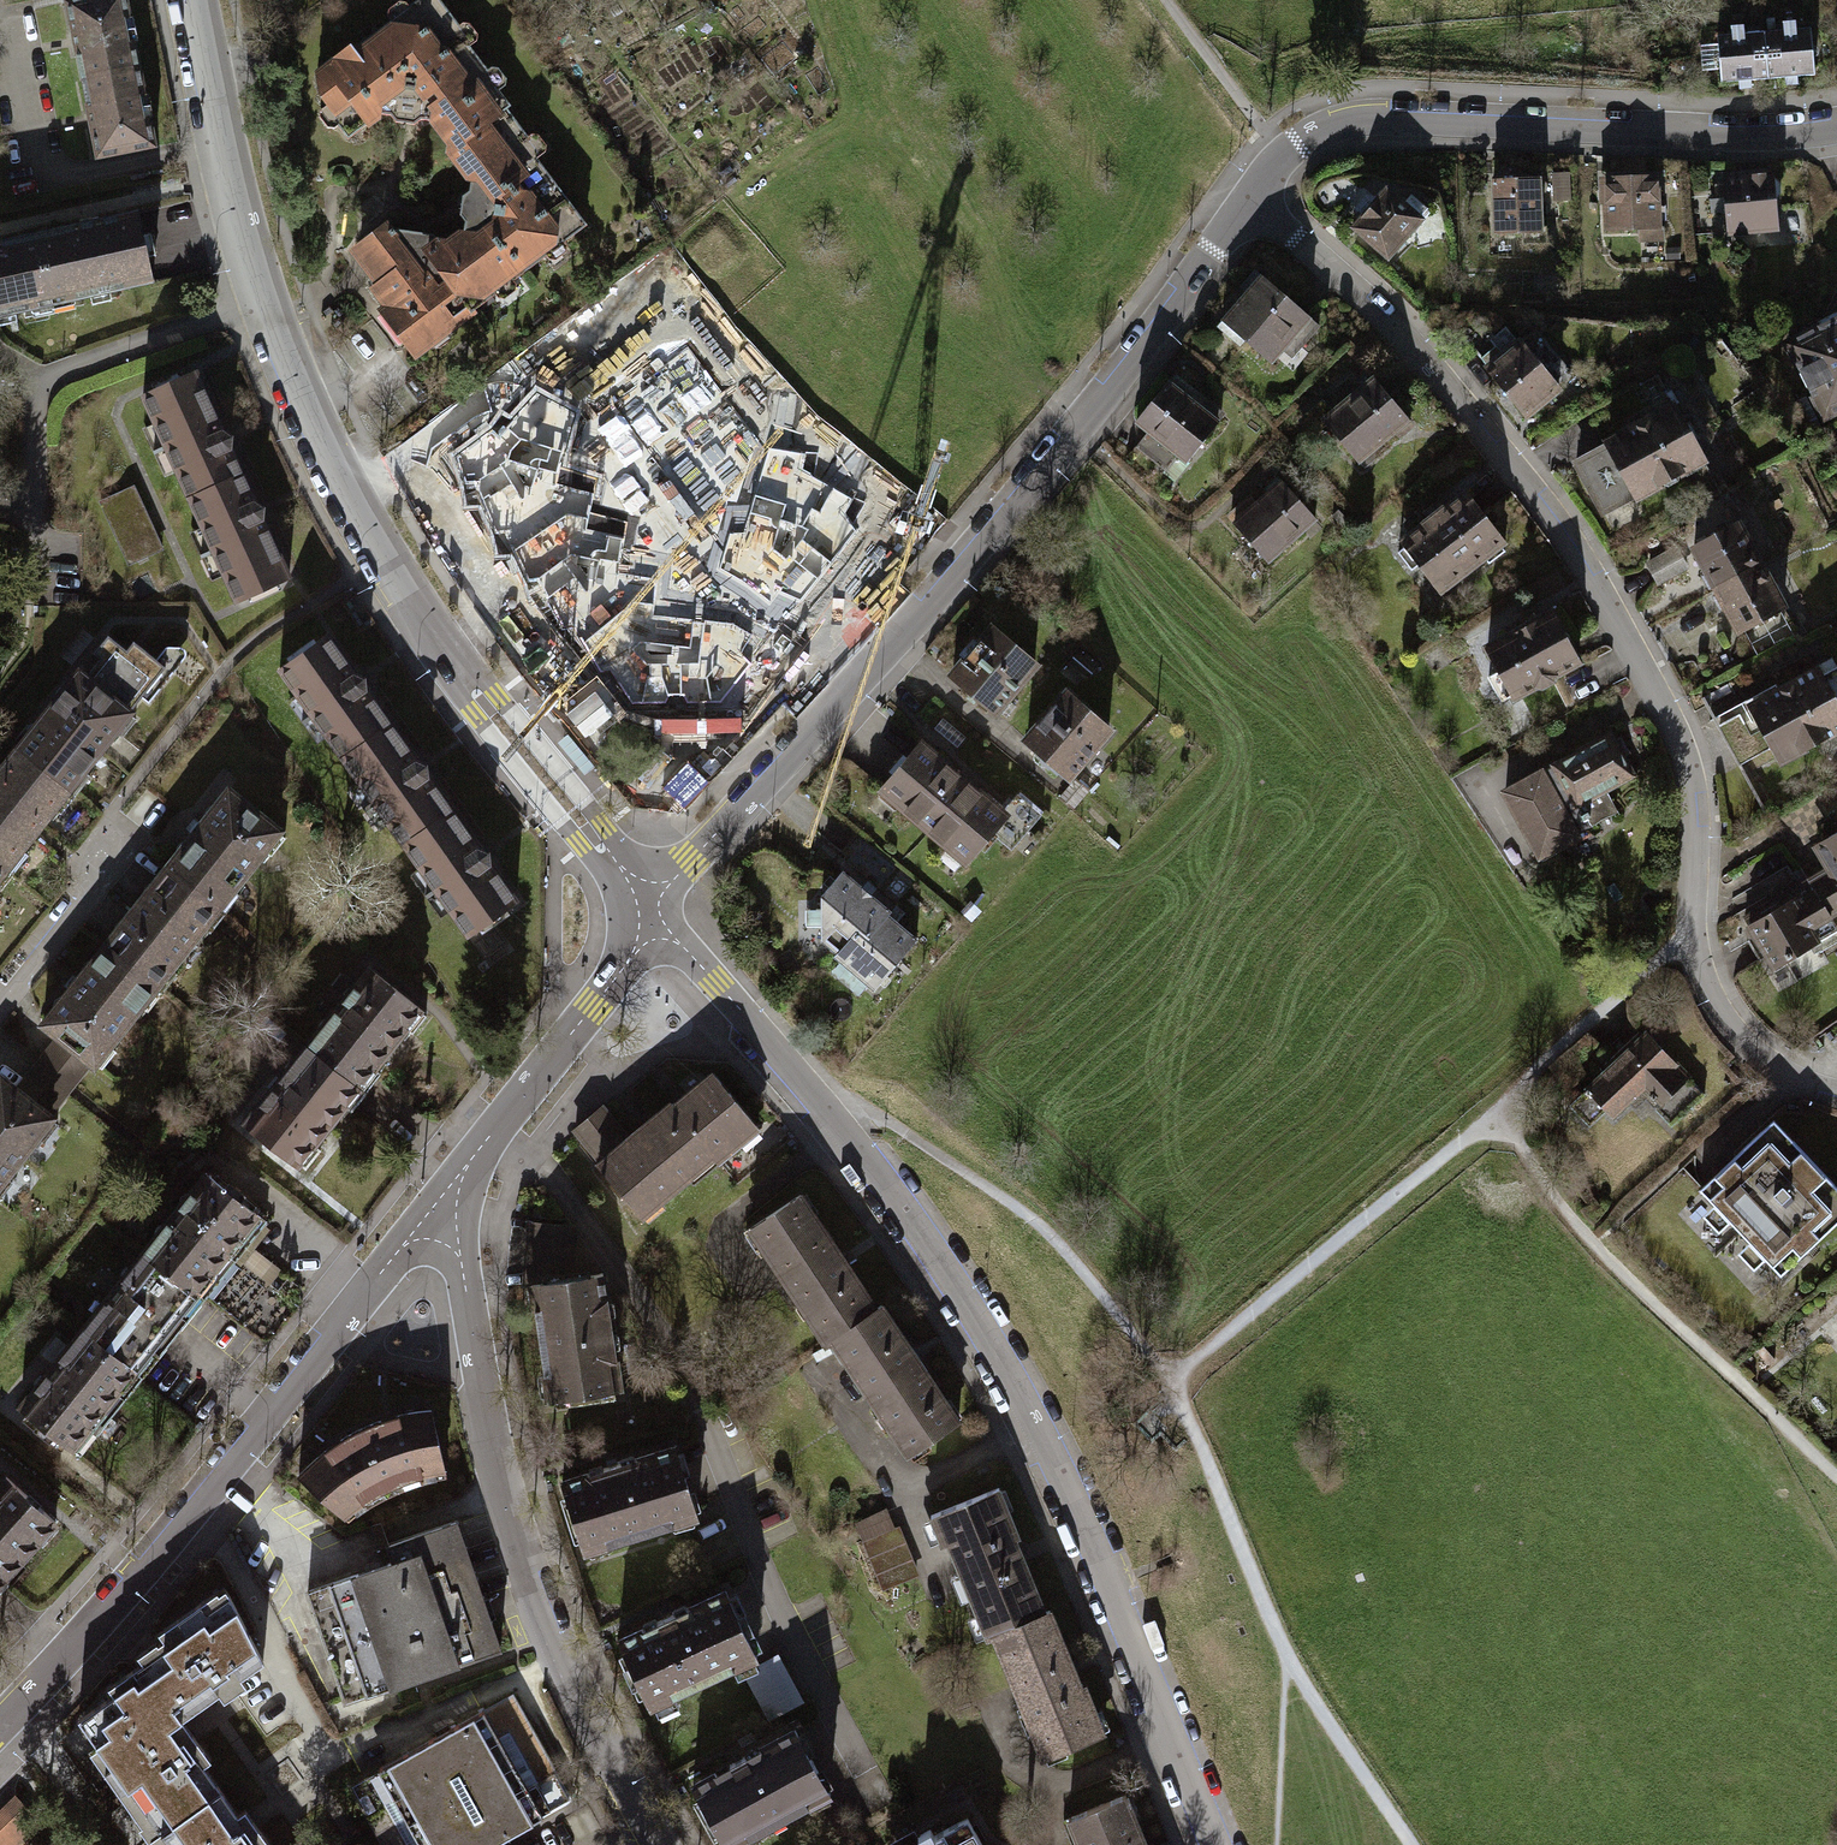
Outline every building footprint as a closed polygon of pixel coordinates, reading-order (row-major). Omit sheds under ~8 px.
[(76,80),(134,69),(120,0),(72,0),(60,2),(68,41),(76,80)] [(448,148),(500,107),(504,104),(480,74),(482,72),(451,31),(456,27),(435,0),(412,0),(314,76),(324,88),(317,94),(333,115),(329,118),(344,137),(374,114),(386,114),(389,120),(410,124),(415,119),(425,120),(448,148)] [(1764,34),(1766,79),(1787,77),(1787,86),(1798,85),(1797,76),(1814,75),(1811,29),(1796,30),(1796,21),(1784,22),(1784,32),(1764,34)] [(1766,79),(1764,34),(1743,35),(1743,26),(1731,27),(1731,35),(1716,36),(1719,82),(1739,81),(1739,89),(1752,88),(1751,80),(1766,79)] [(134,69),(76,80),(84,120),(92,158),(150,146),(134,69)] [(444,241),(434,239),(434,251),(428,256),(468,313),(582,224),(520,145),(526,140),(500,107),(448,148),(444,151),(466,179),(463,192),(456,194),(455,213),(460,218),(458,230),(444,241)] [(1772,173),(1723,177),(1728,233),(1777,228),(1772,173)] [(1651,175),(1601,176),(1602,229),(1634,229),(1634,239),(1658,239),(1657,225),(1652,225),(1651,175)] [(1490,180),(1488,181),(1491,233),(1517,232),(1518,244),(1542,243),(1541,225),(1536,225),(1533,178),(1490,180)] [(1360,214),(1350,226),(1384,256),(1419,218),(1416,215),(1423,207),(1407,192),(1399,201),(1384,187),(1372,200),(1367,195),(1355,209),(1360,214)] [(32,233),(49,313),(69,308),(67,299),(147,282),(132,211),(32,233)] [(412,356),(468,313),(428,256),(434,251),(434,239),(429,232),(382,225),(355,246),(372,268),(365,273),(373,284),(369,287),(383,306),(377,311),(412,356)] [(32,233),(0,240),(0,314),(26,308),(28,317),(49,313),(32,233)] [(1256,278),(1216,323),(1236,340),(1238,337),(1266,361),(1284,339),(1293,346),(1311,325),(1256,278)] [(659,280),(613,323),(698,415),(745,372),(659,280)] [(1789,343),(1825,415),(1836,409),(1836,318),(1836,319),(1789,343)] [(1502,325),(1472,348),(1522,413),(1557,387),(1546,372),(1550,369),(1534,349),(1529,353),(1519,340),(1516,343),(1502,325)] [(138,396),(186,497),(236,474),(223,447),(225,439),(225,435),(216,432),(189,372),(138,396)] [(1131,421),(1144,430),(1131,446),(1166,473),(1212,413),(1165,377),(1131,421)] [(1367,379),(1319,418),(1356,463),(1377,445),(1373,440),(1400,418),(1367,379)] [(493,428),(455,455),(464,483),(466,507),(480,505),(494,535),(499,556),(512,554),(566,515),(588,519),(589,513),(598,478),(562,467),(576,413),(537,392),(510,421),(501,416),(493,428)] [(1674,408),(1575,463),(1604,514),(1703,459),(1674,408)] [(806,454),(769,448),(744,533),(730,533),(719,570),(747,586),(770,605),(779,594),(801,602),(856,532),(846,514),(853,500),(803,470),(806,454)] [(249,502),(236,474),(186,497),(232,598),(283,575),(256,518),(257,512),(258,508),(249,502)] [(1246,498),(1225,517),(1264,560),(1311,519),(1276,481),(1271,485),(1251,503),(1246,498)] [(136,485),(99,502),(129,566),(165,550),(149,515),(136,485)] [(1418,529),(1399,543),(1432,588),(1474,556),(1481,565),(1497,553),(1490,545),(1494,542),(1460,498),(1441,512),(1437,508),(1414,525),(1418,529)] [(627,523),(589,513),(588,519),(566,515),(512,554),(527,580),(538,580),(563,630),(573,626),(584,643),(633,602),(654,605),(656,580),(619,572),(627,523)] [(1717,589),(1762,565),(1739,523),(1694,547),(1717,589)] [(1677,550),(1649,564),(1657,581),(1686,567),(1677,550)] [(1762,565),(1717,589),(1740,631),(1785,607),(1762,565)] [(654,615),(654,605),(633,602),(584,643),(601,671),(610,669),(632,703),(664,703),(668,695),(684,695),(688,703),(721,702),(751,664),(741,653),(751,635),(732,624),(654,615)] [(1549,613),(1484,645),(1509,695),(1532,683),(1535,689),(1554,679),(1551,675),(1575,663),(1549,613)] [(94,636),(81,627),(59,655),(71,663),(94,636)] [(1031,664),(986,627),(973,643),(967,638),(955,653),(961,658),(948,674),(993,711),(1031,664)] [(73,671),(13,748),(71,794),(85,775),(79,770),(110,730),(117,735),(131,718),(123,712),(136,696),(144,702),(179,657),(181,653),(179,649),(176,647),(165,646),(161,647),(158,650),(151,659),(135,647),(128,655),(103,636),(88,653),(95,658),(92,662),(81,676),(73,671)] [(276,669),(339,757),(385,724),(358,686),(358,678),(350,675),(322,636),(276,669)] [(1713,718),(1739,765),(1767,750),(1776,766),(1836,733),(1836,664),(1821,673),(1815,662),(1713,718)] [(1105,730),(1063,694),(1023,739),(1065,774),(1105,730)] [(411,761),(385,724),(339,757),(401,844),(447,811),(420,773),(420,764),(411,761)] [(1580,752),(1505,791),(1539,854),(1617,813),(1604,789),(1631,775),(1620,755),(1625,753),(1617,738),(1612,740),(1608,732),(1578,748),(1580,752)] [(989,831),(1002,814),(917,744),(880,789),(965,859),(989,831)] [(71,794),(13,748),(0,764),(0,866),(9,872),(24,854),(17,849),(33,828),(49,808),(56,813),(71,794)] [(1084,791),(1071,779),(1063,789),(1057,796),(1069,807),(1084,791)] [(161,867),(220,913),(235,893),(228,888),(260,849),(266,854),(280,837),(272,831),(274,829),(223,789),(161,867)] [(1002,814),(989,831),(1007,846),(1037,810),(1018,795),(1002,814)] [(473,848),(447,811),(401,844),(463,932),(509,899),(482,861),(481,851),(473,848)] [(1830,916),(1836,912),(1836,832),(1824,840),(1836,861),(1808,878),(1830,916)] [(9,872),(0,866),(0,884),(9,872)] [(220,913),(161,867),(99,945),(158,991),(172,973),(165,968),(198,926),(205,931),(220,913)] [(817,895),(816,937),(833,951),(853,928),(864,937),(883,913),(886,910),(838,870),(817,895)] [(1808,878),(1743,915),(1774,967),(1817,942),(1821,949),(1836,940),(1836,928),(1830,916),(1808,878)] [(853,928),(833,951),(830,956),(870,989),(912,938),(883,913),(864,937),(853,928)] [(158,991),(99,945),(38,1023),(56,1037),(85,1060),(89,1063),(90,1061),(97,1067),(110,1051),(103,1045),(136,1004),(143,1010),(158,991)] [(303,1046),(361,1091),(363,1088),(375,1072),(369,1068),(401,1027),(409,1033),(422,1016),(415,1010),(416,1008),(364,968),(346,992),(303,1046)] [(1644,1031),(1567,1103),(1587,1125),(1603,1110),(1608,1115),(1626,1099),(1632,1105),(1642,1096),(1671,1127),(1704,1096),(1644,1031)] [(56,1037),(35,1063),(65,1087),(85,1060),(56,1037)] [(361,1091),(303,1046),(242,1125),(291,1163),(294,1160),(301,1166),(315,1149),(308,1144),(339,1103),(347,1109),(361,1091)] [(44,1113),(65,1087),(35,1063),(14,1090),(44,1113)] [(673,1106),(714,1155),(718,1159),(758,1126),(713,1073),(673,1106)] [(44,1113),(14,1090),(0,1079),(0,1193),(10,1181),(2,1175),(33,1136),(40,1142),(54,1125),(46,1118),(47,1116),(44,1113)] [(714,1155),(673,1106),(671,1104),(629,1139),(602,1162),(598,1165),(641,1216),(714,1155)] [(601,1106),(574,1129),(602,1162),(629,1139),(601,1106)] [(1793,1143),(1783,1152),(1763,1132),(1699,1190),(1778,1276),(1836,1221),(1836,1214),(1820,1196),(1832,1185),(1793,1143)] [(202,1172),(140,1251),(199,1297),(261,1218),(202,1172)] [(829,1338),(879,1302),(849,1256),(803,1187),(742,1227),(761,1256),(767,1252),(823,1341),(829,1338)] [(526,1282),(562,1277),(567,1226),(532,1225),(526,1282)] [(140,1251),(78,1330),(137,1376),(199,1297),(140,1251)] [(562,1277),(526,1282),(544,1397),(615,1386),(596,1271),(562,1277)] [(879,1302),(829,1338),(875,1404),(870,1408),(887,1433),(893,1430),(908,1453),(964,1416),(921,1351),(885,1297),(879,1302)] [(76,1454),(137,1376),(78,1330),(40,1378),(17,1408),(76,1454)] [(362,1460),(381,1492),(441,1473),(426,1409),(388,1415),(355,1428),(369,1453),(362,1460)] [(369,1453),(355,1428),(322,1447),(295,1474),(342,1518),(381,1492),(362,1460),(369,1453)] [(618,1461),(556,1481),(579,1552),(694,1516),(671,1445),(618,1461)] [(50,1521),(1,1476),(0,1477),(0,1575),(50,1521)] [(988,1637),(994,1635),(1049,1608),(1026,1551),(1020,1535),(1024,1534),(1003,1483),(931,1512),(942,1542),(949,1539),(988,1637)] [(398,1554),(308,1586),(347,1696),(502,1642),(459,1519),(393,1542),(398,1554)] [(891,1527),(858,1540),(878,1589),(910,1576),(891,1527)] [(667,1615),(614,1640),(645,1707),(753,1656),(722,1589),(667,1615)] [(164,1697),(179,1718),(213,1694),(217,1699),(240,1684),(236,1677),(260,1660),(226,1594),(203,1608),(196,1601),(172,1618),(179,1628),(143,1651),(148,1654),(123,1671),(126,1679),(147,1708),(164,1697)] [(1055,1605),(1049,1608),(994,1635),(1024,1706),(1018,1708),(1029,1736),(1035,1733),(1044,1757),(1110,1731),(1090,1680),(1085,1681),(1078,1665),(1055,1605)] [(773,1652),(752,1663),(755,1668),(741,1676),(763,1717),(798,1698),(773,1652)] [(155,1831),(216,1789),(199,1764),(207,1758),(179,1718),(164,1697),(147,1708),(126,1679),(73,1716),(106,1762),(99,1767),(117,1793),(125,1788),(155,1831)] [(567,1799),(507,1692),(346,1782),(382,1844),(484,1844),(567,1799)] [(687,1784),(721,1844),(726,1844),(824,1791),(789,1728),(739,1756),(687,1784)] [(242,1809),(234,1815),(216,1789),(155,1831),(166,1844),(267,1844),(242,1809)] [(1131,1791),(1062,1819),(1074,1844),(1153,1844),(1131,1791)] [(12,1797),(0,1809),(0,1844),(16,1844),(38,1824),(12,1797)] [(963,1817),(930,1835),(926,1829),(911,1837),(897,1844),(979,1844),(963,1817)]
